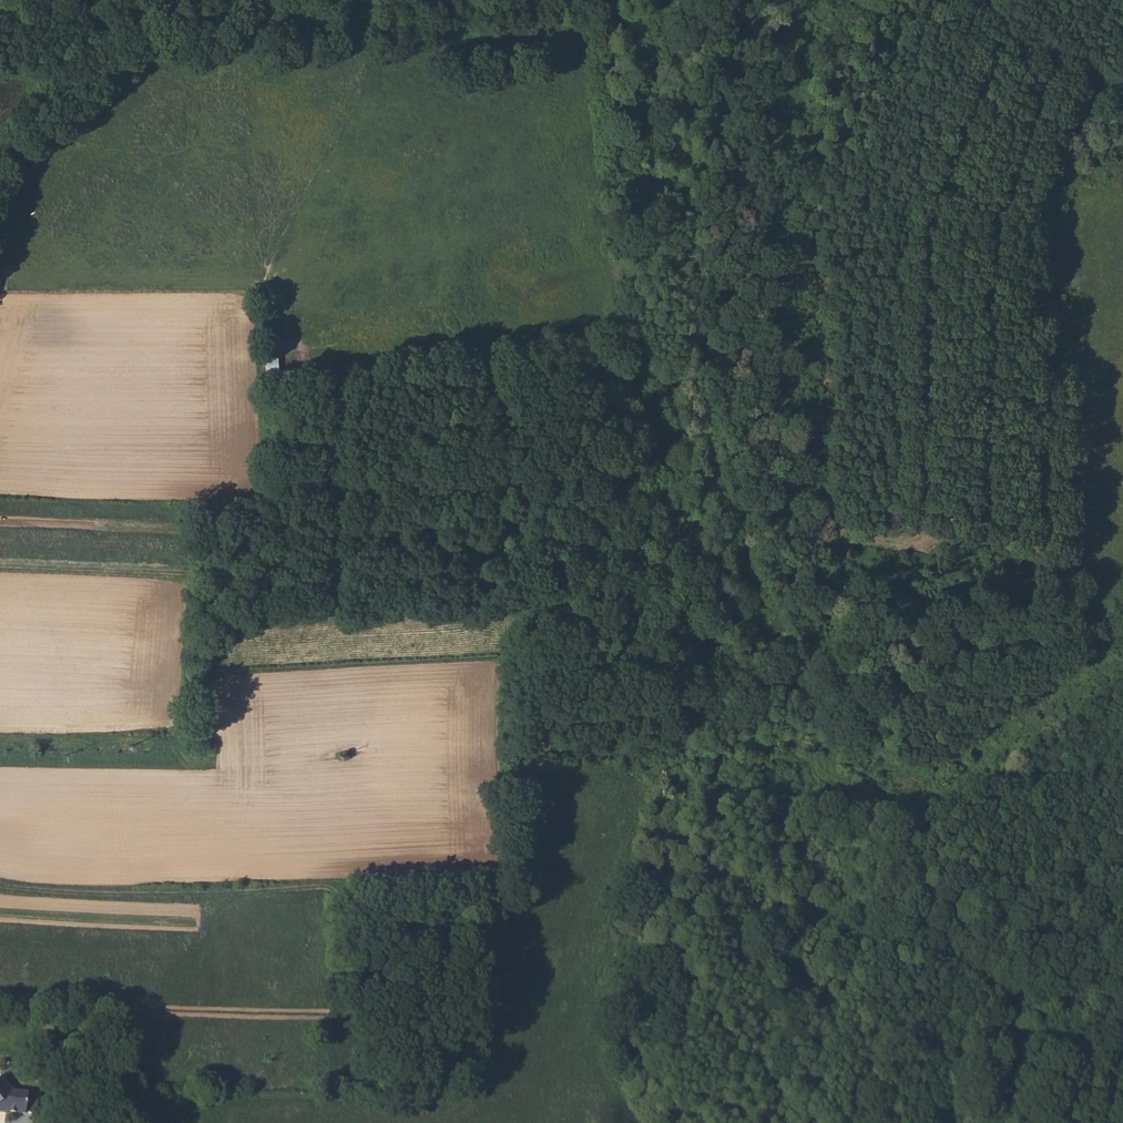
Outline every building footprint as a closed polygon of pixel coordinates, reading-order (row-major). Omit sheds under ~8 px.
[(3,1108),(4,1106),(22,1109),(25,1089),(9,1086),(0,1073),(0,1108),(3,1108)]
